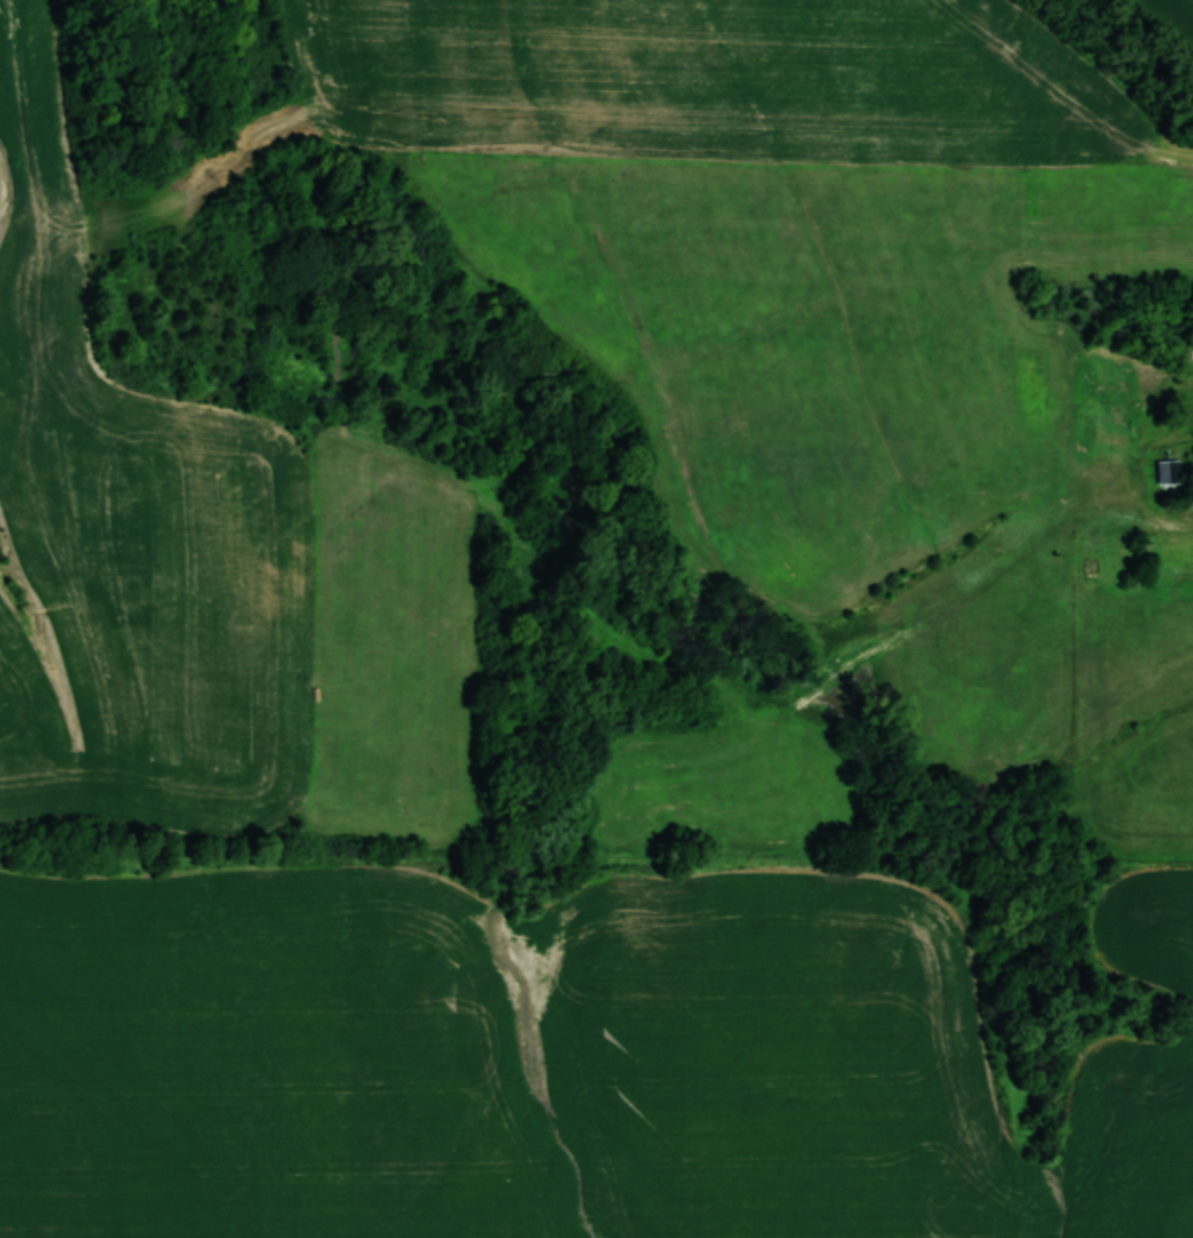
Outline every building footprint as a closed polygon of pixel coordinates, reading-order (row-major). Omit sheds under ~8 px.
[(1157,461),(1157,483),(1179,483),(1179,461),(1157,461)]
